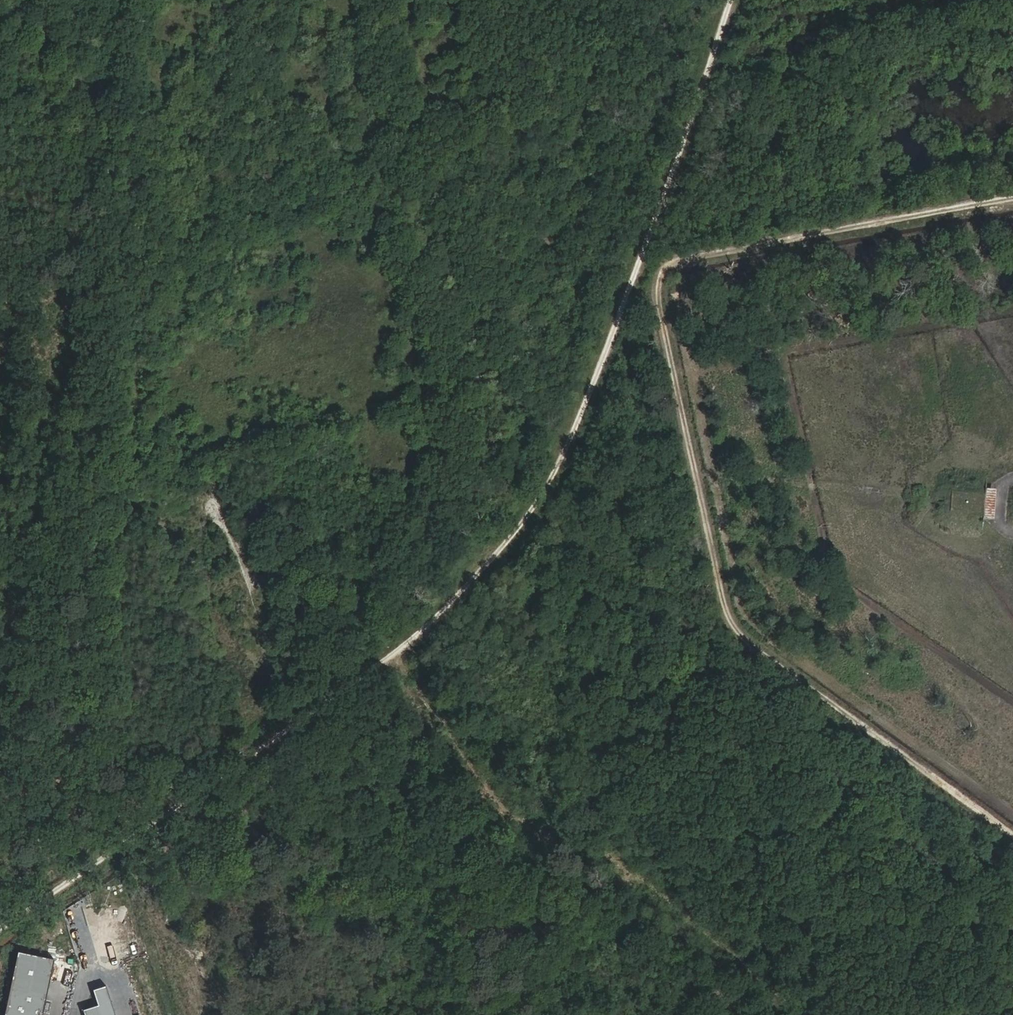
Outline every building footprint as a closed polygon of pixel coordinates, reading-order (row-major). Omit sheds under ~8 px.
[(986,487),(984,516),(994,517),(996,488),(986,487)] [(12,957),(1,1014),(39,1014),(49,964),(12,957)] [(85,1010),(86,1014),(117,1014),(107,985),(94,990),(99,1005),(85,1010)]
